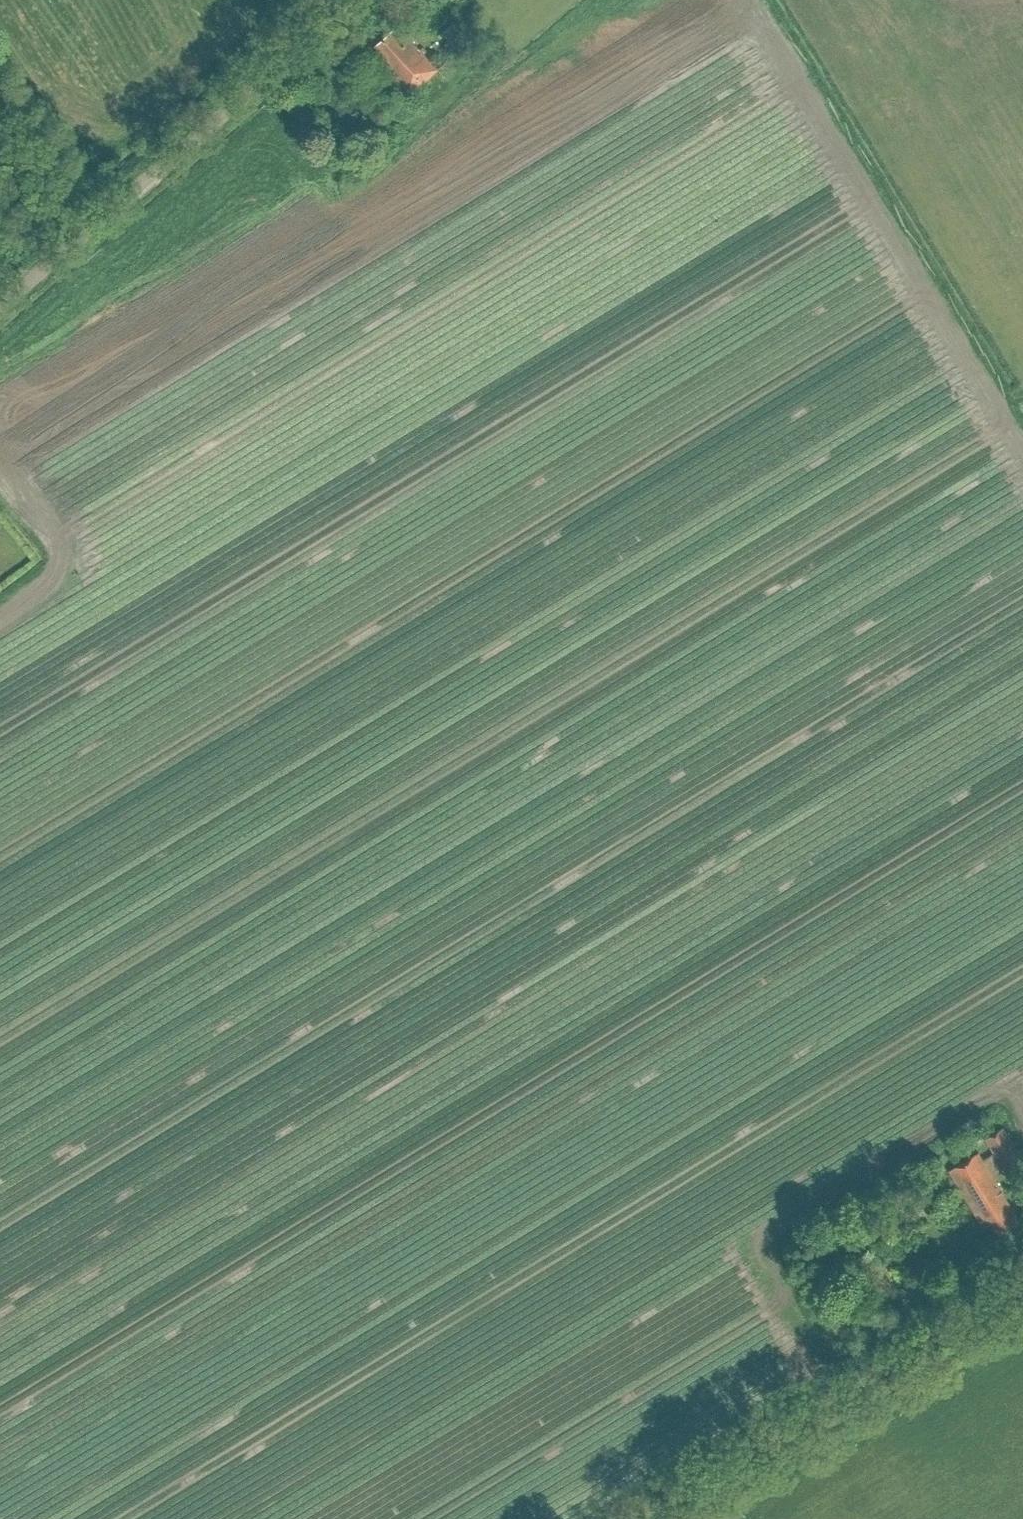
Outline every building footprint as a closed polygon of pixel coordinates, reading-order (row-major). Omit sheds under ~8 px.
[(399,27),(378,45),(371,51),(408,94),(436,70),(399,27)] [(1022,1162),(1022,1161),(1003,1127),(986,1137),(1007,1172),(1022,1162)] [(993,1234),(1017,1219),(977,1154),(949,1171),(980,1221),(984,1219),(993,1234)]
